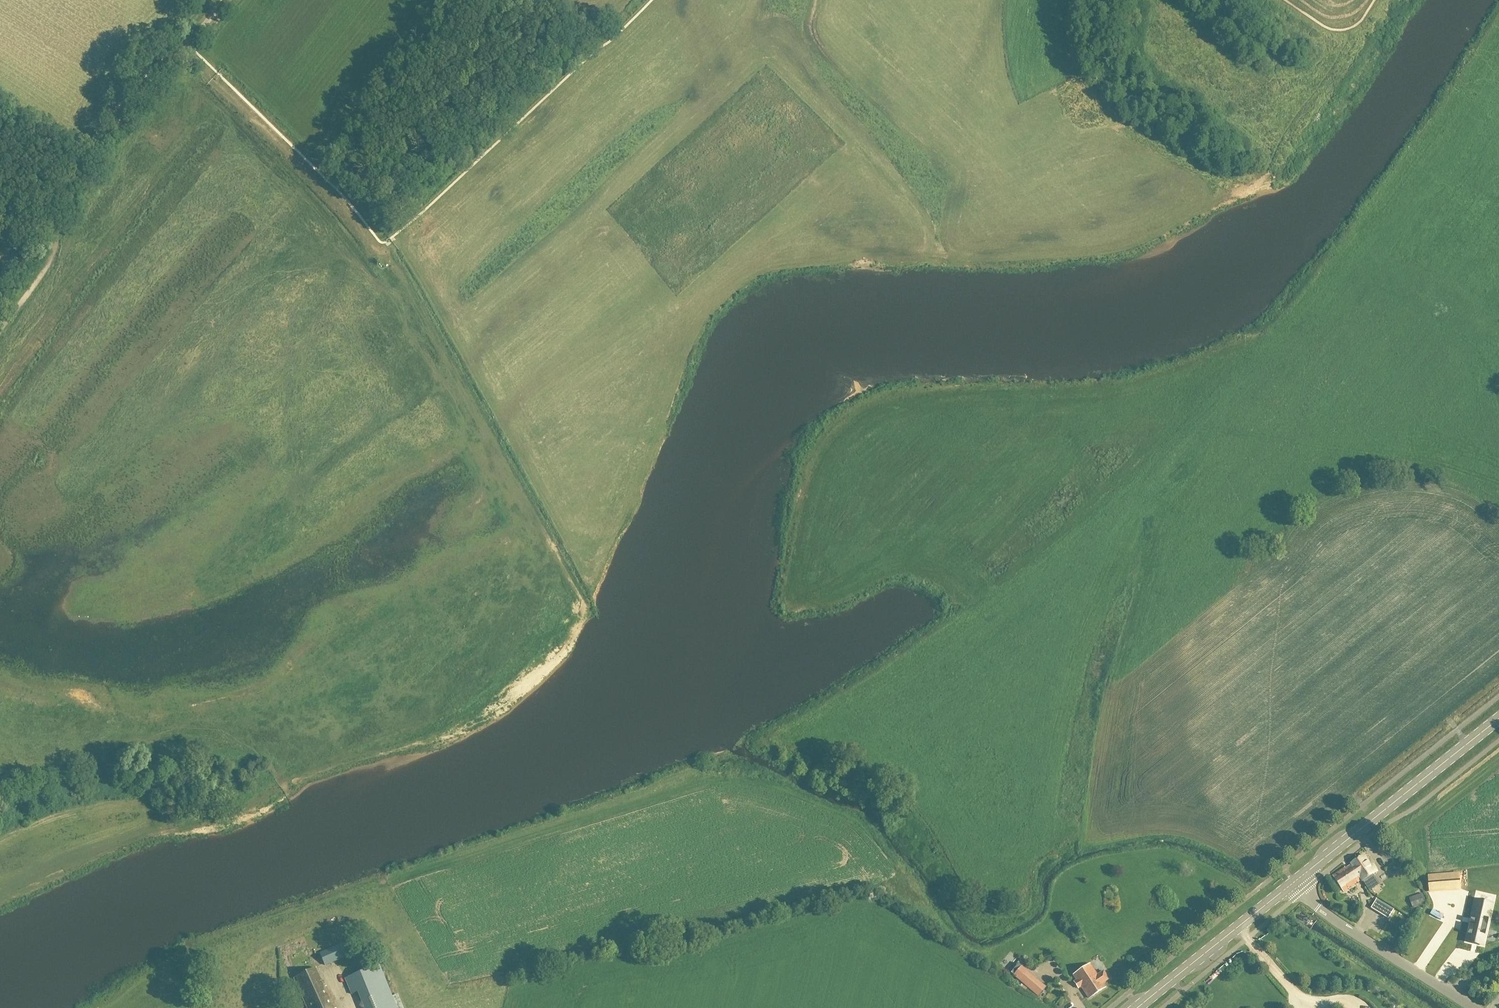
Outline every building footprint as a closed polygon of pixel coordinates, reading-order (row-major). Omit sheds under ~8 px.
[(1352,865),(1362,880),(1363,882),(1377,872),(1372,864),(1370,866),(1363,855),(1351,864),(1352,865)] [(1362,880),(1352,865),(1345,869),(1344,868),(1333,875),(1343,892),(1358,882),(1362,880)] [(1458,876),(1430,878),(1431,891),(1459,889),(1458,876)] [(1410,898),(1413,908),(1426,904),(1423,893),(1410,898)] [(1377,900),(1371,908),(1389,919),(1394,910),(1377,900)] [(1471,924),(1467,942),(1483,945),(1489,919),(1490,912),(1475,908),(1473,916),(1472,919),(1471,919),(1471,920),(1472,920),(1471,923),(1470,923),(1470,924),(1471,924)] [(326,929),(318,933),(321,938),(328,934),(326,929)] [(325,966),(350,955),(345,943),(320,952),(325,966)] [(1078,989),(1081,987),(1089,999),(1105,988),(1103,984),(1109,979),(1104,971),(1097,975),(1090,964),(1073,976),(1076,980),(1074,982),(1078,989)] [(379,965),(350,976),(350,977),(345,979),(351,995),(357,992),(364,1007),(396,1007),(379,965)] [(303,999),(307,1007),(336,1007),(326,987),(324,987),(316,968),(294,978),(303,999)] [(1046,987),(1026,970),(1018,980),(1038,997),(1046,987)]
